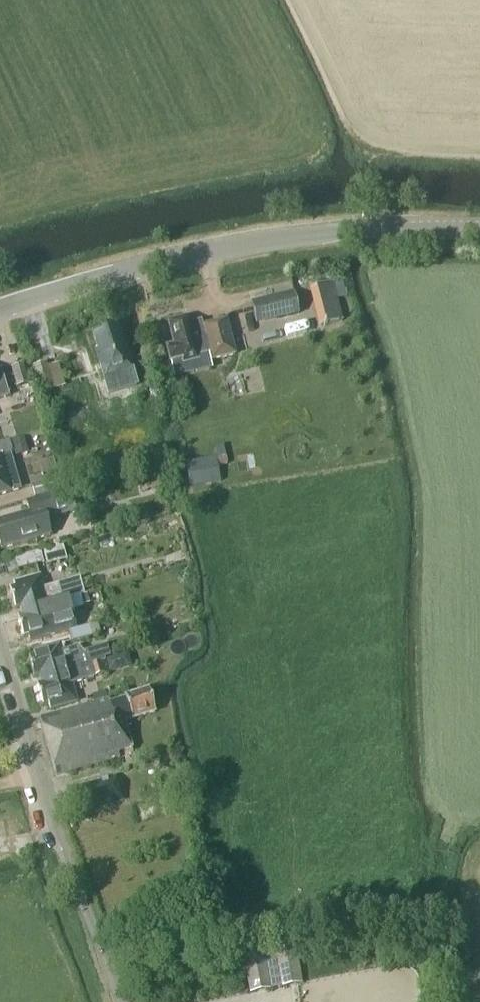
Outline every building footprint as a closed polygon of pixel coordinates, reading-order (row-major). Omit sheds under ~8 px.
[(318,298),(336,294),(333,281),(315,286),(318,298)] [(299,314),(293,291),(251,301),(256,325),(299,314)] [(212,369),(210,362),(236,355),(227,319),(203,325),(202,321),(189,324),(187,318),(168,322),(174,344),(166,346),(167,351),(166,351),(174,379),(212,369)] [(123,345),(117,326),(92,333),(97,349),(95,349),(104,379),(133,371),(125,345),(123,345)] [(54,389),(46,362),(33,366),(36,375),(38,384),(40,393),(54,389)] [(23,363),(10,367),(16,387),(29,383),(23,363)] [(9,397),(1,370),(0,370),(0,399),(9,397)] [(28,452),(23,436),(11,440),(16,456),(28,452)] [(199,455),(202,482),(228,479),(227,465),(234,464),(232,451),(199,455)] [(7,454),(0,456),(0,496),(13,492),(13,491),(19,489),(14,473),(13,474),(7,454)] [(63,488),(59,475),(28,485),(32,497),(63,488)] [(63,515),(76,511),(70,490),(26,503),(29,513),(0,521),(0,546),(1,549),(51,535),(46,520),(63,515)] [(147,520),(144,508),(128,512),(131,524),(147,520)] [(62,545),(43,550),(46,564),(67,559),(64,545),(62,545)] [(40,551),(15,558),(18,569),(43,562),(40,551)] [(20,609),(21,613),(84,594),(79,579),(45,588),(41,575),(13,583),(14,588),(8,590),(14,610),(20,609)] [(84,594),(21,613),(22,617),(17,618),(23,638),(28,636),(30,642),(58,634),(52,614),(89,604),(86,593),(84,594)] [(98,622),(69,630),(73,642),(101,634),(98,622)] [(85,652),(86,655),(75,658),(73,648),(62,650),(60,643),(32,651),(33,655),(29,657),(35,677),(39,676),(41,680),(104,662),(106,661),(106,660),(110,658),(107,646),(85,652)] [(95,677),(107,674),(104,662),(41,680),(42,684),(37,685),(43,706),(48,705),(49,709),(77,701),(72,684),(95,677)] [(155,713),(148,688),(124,695),(125,698),(110,702),(109,698),(40,718),(56,775),(120,756),(118,752),(131,749),(131,750),(133,749),(125,722),(155,713)] [(302,983),(295,943),(242,953),(250,993),(302,983)]
